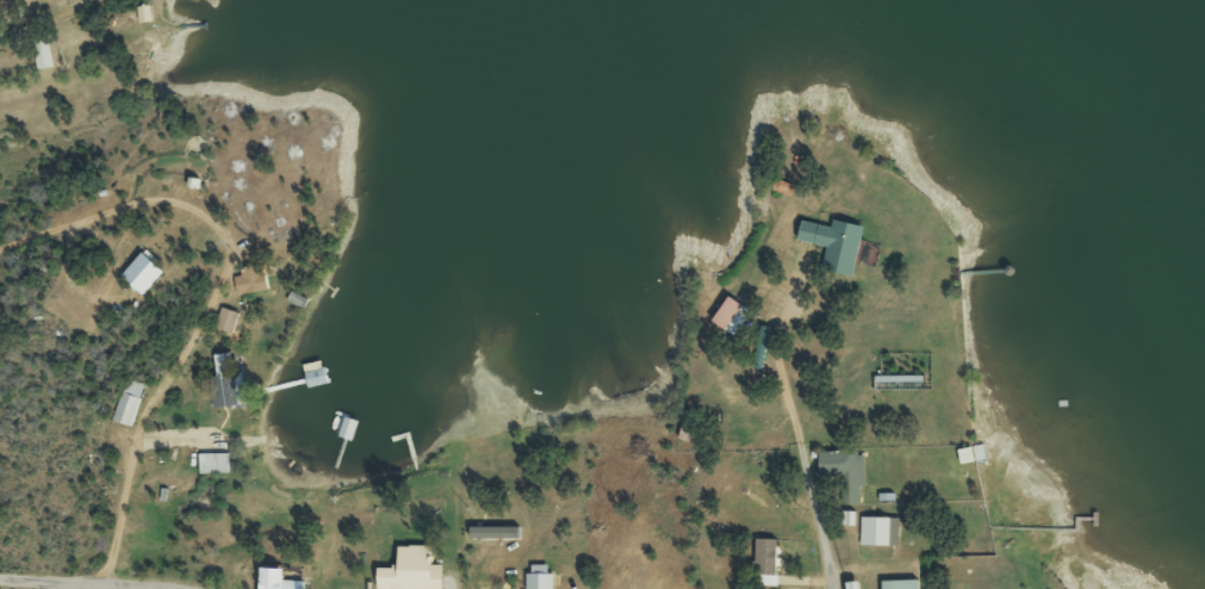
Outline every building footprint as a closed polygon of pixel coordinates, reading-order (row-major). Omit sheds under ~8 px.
[(32,44),(37,71),(55,67),(49,40),(32,44)] [(861,227),(831,221),(830,228),(798,222),(794,242),(825,248),(820,272),(850,278),(861,227)] [(169,272),(148,251),(125,274),(145,295),(169,272)] [(240,294),(263,291),(260,267),(237,270),(240,294)] [(731,338),(749,314),(726,297),(708,321),(731,338)] [(216,328),(235,333),(241,313),(222,308),(216,328)] [(245,405),(240,370),(231,372),(228,353),(207,356),(214,409),(245,405)] [(874,392),(924,392),(924,375),(874,375),(874,392)] [(106,419),(128,426),(141,385),(119,378),(106,419)] [(338,420),(349,428),(361,412),(350,404),(338,420)] [(863,452),(816,452),(816,478),(842,478),(842,502),(863,502),(863,452)] [(226,454),(199,454),(199,471),(226,471),(226,454)] [(898,547),(898,518),(860,518),(860,547),(898,547)] [(776,586),(775,540),(752,540),(753,586),(776,586)] [(435,562),(435,546),(401,546),(400,567),(378,567),(378,588),(445,588),(445,562),(435,562)] [(550,573),(542,573),(542,566),(524,566),(524,588),(550,588),(550,573)] [(287,568),(259,568),(259,588),(306,588),(306,581),(286,580),(287,568)]
